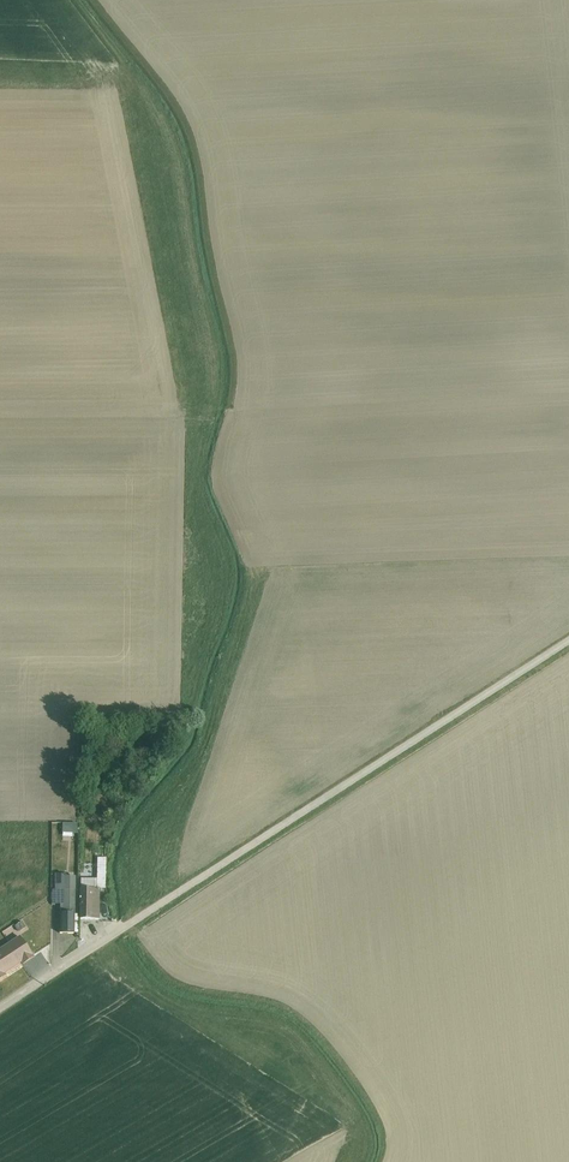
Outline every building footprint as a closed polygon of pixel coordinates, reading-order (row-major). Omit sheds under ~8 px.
[(122,729),(110,732),(113,744),(124,742),(122,729)] [(137,765),(134,771),(140,774),(136,783),(144,787),(150,771),(143,767),(142,768),(137,765)] [(63,823),(62,833),(77,834),(77,824),(63,823)] [(97,880),(81,879),(80,920),(99,920),(99,890),(102,890),(105,890),(105,859),(98,859),(97,880)] [(55,890),(52,890),(52,895),(51,905),(56,905),(60,905),(60,934),(74,934),(78,934),(78,915),(74,915),(75,914),(75,877),(65,877),(65,874),(55,874),(55,890)] [(22,922),(14,927),(18,932),(25,927),(22,922)] [(0,949),(0,979),(5,976),(4,974),(21,962),(23,964),(33,958),(19,937),(0,949)]
